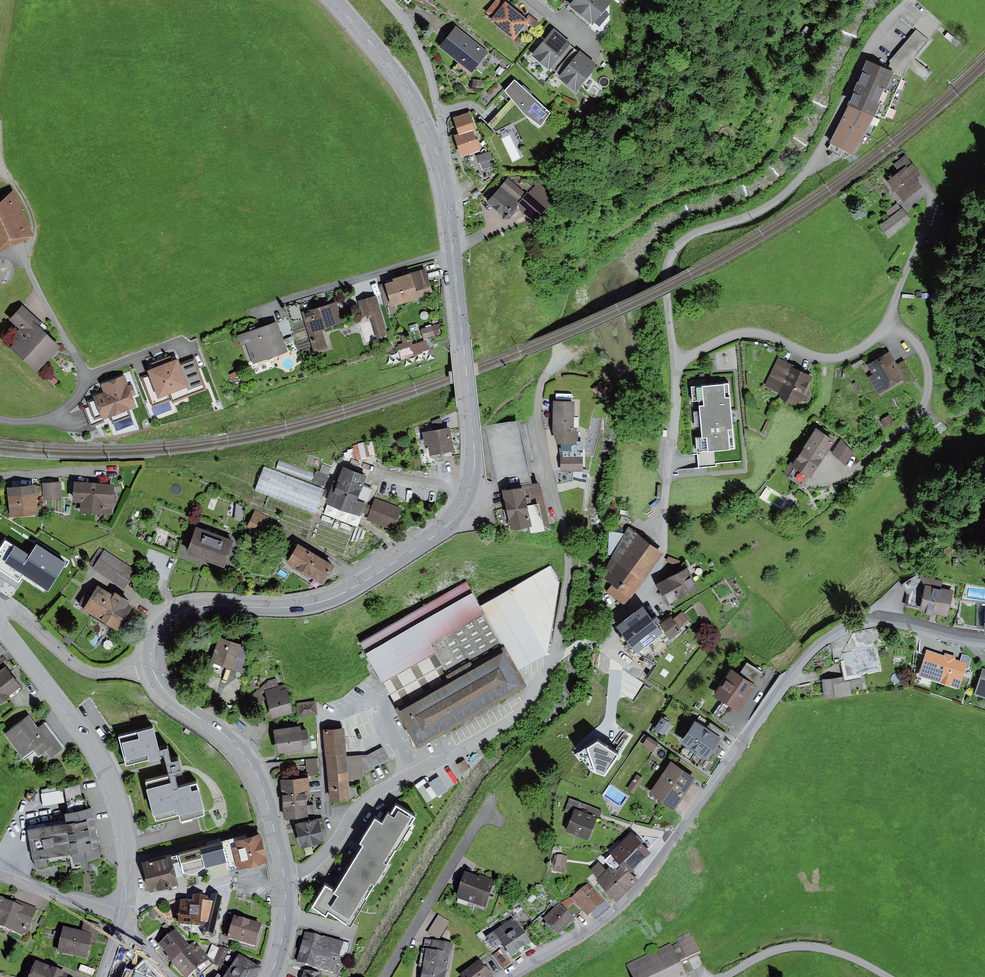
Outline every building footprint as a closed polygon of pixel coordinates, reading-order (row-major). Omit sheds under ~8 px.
[(490,22),(513,41),(528,24),(530,22),(525,18),(506,2),(504,4),(499,0),(496,0),(485,13),(492,19),(490,22)] [(569,6),(593,26),(610,5),(613,1),(612,0),(574,0),(569,6)] [(529,14),(525,18),(530,22),(528,24),(535,29),(540,22),(529,14)] [(456,27),(439,48),(472,73),(488,53),(456,27)] [(553,29),(531,56),(549,71),(571,44),(553,29)] [(930,41),(916,30),(889,62),(887,69),(904,77),(908,67),(925,79),(930,72),(914,58),(930,41)] [(960,43),(948,33),(944,37),(956,47),(960,43)] [(560,76),(558,78),(576,92),(593,72),(596,64),(580,51),(579,53),(574,49),(556,72),(560,76)] [(887,69),(866,61),(849,106),(873,117),(875,117),(876,115),(885,119),(904,77),(887,69)] [(500,66),(495,72),(500,75),(505,69),(500,66)] [(551,113),(515,80),(505,92),(511,99),(521,112),(523,115),(541,128),(551,113)] [(873,117),(849,106),(830,143),(853,155),(857,154),(873,117)] [(469,113),(453,118),(458,135),(454,136),(461,158),(482,152),(469,113)] [(490,151),(476,156),(482,170),(496,165),(490,151)] [(899,172),(887,182),(904,202),(922,187),(915,179),(921,174),(905,155),(893,165),(899,172)] [(508,176),(487,203),(503,215),(503,220),(510,220),(518,209),(535,222),(557,195),(537,179),(527,192),(508,176)] [(0,197),(0,252),(34,236),(13,191),(0,197)] [(890,217),(902,208),(897,203),(886,212),(890,217)] [(890,217),(879,226),(888,238),(911,220),(902,208),(890,217)] [(15,263),(0,258),(0,273),(10,277),(15,263)] [(426,269),(378,284),(385,306),(391,304),(392,307),(434,294),(426,269)] [(376,296),(358,301),(363,317),(366,316),(367,320),(371,318),(377,339),(388,336),(376,296)] [(336,302),(302,313),(314,354),(328,350),(322,329),(343,323),(336,302)] [(17,341),(10,348),(37,373),(61,347),(39,327),(42,324),(22,306),(9,321),(19,330),(12,337),(17,341)] [(277,322),(237,336),(241,346),(246,344),(253,365),(288,353),(277,322)] [(432,326),(421,329),(424,339),(435,335),(432,326)] [(425,342),(398,350),(401,359),(428,350),(425,342)] [(889,353),(867,366),(873,375),(868,378),(878,395),(905,380),(896,365),(889,353)] [(154,369),(148,372),(158,400),(186,389),(187,392),(204,386),(194,360),(179,365),(177,360),(172,362),(170,357),(152,364),(154,369)] [(814,376),(778,358),(764,387),(779,394),(786,404),(793,405),(808,399),(811,393),(808,387),(814,376)] [(904,361),(896,365),(905,380),(909,386),(917,381),(904,361)] [(87,402),(89,406),(83,408),(91,428),(104,423),(104,421),(138,408),(133,397),(137,396),(132,384),(128,385),(124,376),(101,385),(104,393),(94,397),(95,399),(87,402)] [(54,377),(50,381),(54,385),(58,381),(54,377)] [(603,380),(593,389),(603,399),(612,390),(603,380)] [(730,383),(690,387),(692,401),(699,401),(703,438),(695,439),(697,454),(736,450),(733,419),(730,383)] [(575,402),(553,401),(553,430),(557,445),(576,445),(576,442),(576,427),(579,428),(579,417),(574,417),(575,402)] [(889,415),(882,420),(886,427),(894,422),(889,415)] [(438,419),(430,422),(432,429),(441,426),(438,419)] [(520,421),(489,427),(502,491),(523,487),(532,485),(520,421)] [(450,428),(422,433),(425,446),(428,446),(430,457),(455,452),(450,428)] [(836,441),(816,429),(791,468),(808,478),(810,480),(836,441)] [(841,439),(832,453),(845,466),(853,453),(841,439)] [(372,441),(352,446),(353,449),(347,450),(347,452),(344,453),(345,460),(356,457),(357,460),(375,456),(372,441)] [(557,445),(561,457),(583,457),(583,442),(576,442),(576,445),(557,445)] [(583,457),(561,457),(561,472),(583,472),(583,457)] [(279,460),(276,469),(324,486),(328,475),(319,472),(316,471),(315,473),(279,460)] [(322,464),(319,472),(328,475),(331,467),(322,464)] [(808,478),(791,468),(788,466),(783,475),(802,487),(808,478)] [(264,467),(255,490),(315,513),(324,490),(264,467)] [(368,476),(343,467),(337,482),(334,481),(325,504),(360,517),(364,504),(367,505),(373,488),(365,485),(368,476)] [(61,482),(42,483),(43,500),(62,499),(61,482)] [(114,485),(75,483),(74,502),(82,502),(81,513),(113,515),(113,507),(117,504),(117,497),(114,493),(114,485)] [(532,485),(523,487),(532,527),(533,535),(550,531),(540,483),(532,485)] [(36,485),(7,488),(10,518),(39,515),(36,485)] [(523,487),(502,491),(510,532),(532,527),(523,487)] [(403,509),(375,499),(367,521),(395,531),(403,509)] [(236,504),(234,521),(242,521),(244,507),(236,504)] [(271,517),(255,510),(248,527),(264,534),(271,517)] [(215,535),(196,528),(186,555),(206,561),(215,535)] [(661,554),(630,533),(605,569),(609,572),(604,580),(612,585),(606,593),(625,606),(661,554)] [(233,541),(215,535),(206,561),(224,568),(233,541)] [(334,567),(298,545),(287,563),(323,585),(334,567)] [(950,546),(944,550),(947,556),(953,553),(950,546)] [(89,564),(94,567),(104,551),(99,548),(89,564)] [(136,571),(105,550),(104,551),(94,567),(93,569),(125,589),(136,571)] [(60,564),(37,551),(24,574),(44,585),(51,572),(54,574),(60,564)] [(668,557),(666,562),(679,567),(681,563),(668,557)] [(550,565),(480,606),(484,612),(517,671),(546,654),(559,582),(550,565)] [(688,569),(657,585),(668,606),(699,590),(688,569)] [(943,581),(917,575),(901,585),(907,594),(905,607),(920,610),(920,612),(934,615),(948,618),(954,591),(942,588),(943,581)] [(466,582),(359,643),(398,712),(452,682),(430,643),(484,612),(480,606),(466,582)] [(113,595),(98,586),(83,610),(118,630),(132,608),(128,605),(130,601),(115,592),(113,595)] [(658,627),(644,609),(617,629),(636,655),(639,653),(658,638),(664,646),(669,642),(681,633),(671,618),(658,627)] [(398,712),(418,747),(526,687),(517,671),(484,612),(430,643),(452,682),(398,712)] [(242,645),(220,637),(211,663),(240,673),(248,649),(241,647),(242,645)] [(658,638),(639,653),(657,664),(648,679),(669,691),(692,658),(669,642),(664,646),(658,638)] [(844,677),(845,682),(883,675),(877,645),(840,652),(844,677)] [(944,656),(927,650),(918,676),(958,689),(965,668),(967,664),(960,661),(955,660),(956,657),(945,653),(944,656)] [(962,654),(960,661),(967,664),(965,668),(968,669),(971,659),(968,656),(962,654)] [(6,667),(9,664),(3,656),(0,659),(0,671),(6,667)] [(747,663),(739,675),(754,685),(762,673),(747,663)] [(9,699),(8,697),(21,687),(6,667),(0,671),(0,706),(9,699)] [(982,669),(974,694),(984,698),(984,670),(982,669)] [(739,675),(731,670),(713,696),(738,713),(756,687),(754,685),(739,675)] [(844,677),(822,680),(824,699),(847,697),(845,682),(844,677)] [(264,690),(278,687),(276,679),(268,682),(246,700),(255,709),(266,699),(264,690)] [(278,687),(264,690),(266,699),(272,719),(293,714),(285,685),(278,687)] [(315,702),(297,704),(299,717),(317,715),(315,702)] [(29,716),(4,735),(22,760),(34,751),(38,757),(46,752),(50,758),(62,749),(43,724),(38,728),(29,716)] [(671,724),(662,718),(655,730),(663,736),(671,724)] [(706,729),(695,722),(681,744),(708,760),(722,738),(706,729)] [(710,723),(706,729),(722,738),(724,739),(728,733),(710,723)] [(301,727),(273,731),(276,755),(304,751),(303,744),(309,744),(307,730),(301,731),(301,727)] [(324,730),(326,753),(346,751),(344,729),(324,730)] [(153,730),(118,738),(125,767),(160,759),(159,752),(153,730)] [(659,744),(648,737),(643,746),(653,753),(659,744)] [(368,755),(362,756),(363,774),(390,760),(383,748),(368,755)] [(167,750),(159,752),(160,759),(163,758),(169,778),(172,791),(178,790),(175,777),(182,775),(178,762),(171,764),(167,750)] [(326,753),(329,782),(348,780),(364,779),(363,774),(362,756),(347,756),(346,751),(326,753)] [(317,758),(305,759),(306,772),(309,772),(309,777),(319,776),(317,758)] [(465,760),(457,765),(462,773),(469,768),(465,760)] [(696,779),(671,762),(649,794),(674,811),(696,779)] [(438,775),(428,781),(437,795),(447,788),(438,775)] [(637,775),(627,790),(634,795),(644,780),(637,775)] [(169,778),(145,784),(155,822),(179,816),(172,791),(169,778)] [(281,781),(282,797),(310,794),(309,779),(281,781)] [(329,782),(329,802),(350,801),(348,780),(329,782)] [(178,790),(172,791),(179,816),(181,822),(205,815),(196,784),(178,790)] [(62,790),(41,794),(43,806),(64,802),(62,790)] [(310,794),(282,797),(283,819),(307,817),(307,815),(307,806),(306,800),(311,799),(310,794)] [(66,825),(29,832),(34,860),(71,853),(73,863),(86,861),(100,858),(91,809),(88,810),(86,798),(66,802),(68,814),(64,815),(66,825)] [(334,883),(325,878),(312,900),(326,908),(328,905),(350,919),(416,810),(396,798),(390,807),(388,805),(382,814),(375,810),(360,835),(362,837),(334,883)] [(564,812),(573,815),(575,810),(597,818),(600,819),(603,811),(569,799),(564,812)] [(597,818),(575,810),(573,815),(566,832),(588,841),(597,818)] [(322,817),(294,825),(301,850),(324,844),(321,829),(325,828),(322,817)] [(261,828),(221,837),(222,840),(226,860),(228,865),(244,861),(264,856),(267,855),(261,828)] [(226,860),(222,840),(180,850),(185,870),(226,860)] [(597,875),(597,876),(617,897),(639,875),(629,864),(639,855),(626,842),(607,860),(609,863),(605,867),(597,875)] [(171,850),(142,857),(149,886),(179,878),(177,870),(182,868),(179,855),(173,856),(171,850)] [(568,856),(558,854),(554,871),(564,873),(568,856)] [(264,856),(244,861),(245,867),(266,863),(264,856)] [(597,875),(605,867),(598,860),(590,868),(597,875)] [(479,876),(465,871),(456,897),(485,907),(495,879),(480,874),(479,876)] [(588,883),(571,897),(587,915),(604,901),(588,883)] [(192,899),(181,898),(178,923),(215,926),(217,905),(214,905),(214,900),(207,899),(208,896),(192,894),(192,899)] [(0,896),(0,927),(23,936),(24,933),(27,934),(37,908),(17,900),(16,903),(0,896)] [(570,897),(561,902),(565,908),(574,903),(570,897)] [(558,902),(544,918),(546,921),(544,923),(556,934),(559,931),(560,932),(565,926),(567,928),(575,920),(573,918),(574,916),(558,902)] [(438,914),(428,932),(439,939),(450,921),(438,914)] [(262,923),(234,915),(228,936),(255,945),(262,923)] [(513,916),(486,936),(495,948),(502,943),(511,955),(531,941),(513,916)] [(84,921),(82,931),(92,933),(98,935),(101,925),(84,921)] [(82,931),(63,926),(57,952),(86,958),(92,933),(82,931)] [(158,943),(173,960),(190,945),(176,928),(158,943)] [(350,943),(304,930),(295,962),(335,973),(340,955),(346,957),(350,943)] [(678,962),(699,952),(690,932),(676,939),(678,943),(671,946),(678,962)] [(424,938),(419,965),(424,966),(422,976),(445,976),(446,971),(449,971),(454,943),(424,938)] [(173,960),(187,976),(209,957),(195,941),(190,945),(173,960)] [(678,962),(671,946),(670,943),(626,964),(632,976),(686,976),(678,962)] [(220,945),(212,964),(221,967),(228,949),(220,945)] [(500,949),(492,955),(502,968),(510,962),(500,949)] [(261,967),(239,953),(223,976),(257,976),(261,967)] [(460,973),(463,976),(492,976),(493,976),(480,959),(460,973)] [(36,960),(29,976),(66,976),(68,973),(36,960)]
